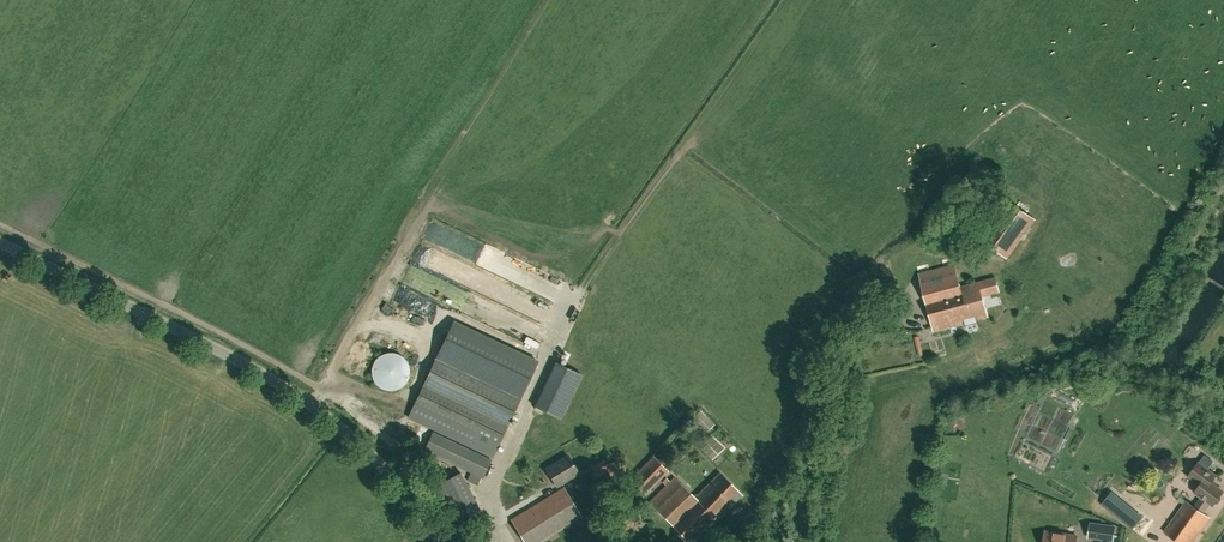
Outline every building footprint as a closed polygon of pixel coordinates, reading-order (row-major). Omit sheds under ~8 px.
[(979,238),(1008,259),(1036,219),(1008,198),(979,238)] [(934,331),(988,317),(982,296),(999,292),(996,277),(961,287),(955,264),(919,274),(934,331)] [(408,417),(492,457),(537,362),(453,322),(436,359),(408,417)] [(844,341),(834,338),(831,349),(841,352),(844,341)] [(407,380),(409,376),(410,370),(409,365),(408,363),(405,359),(404,357),(400,355),(398,354),(393,352),(391,352),(386,353),(382,354),(378,357),(375,360),(373,362),(372,364),(371,369),(371,373),(372,377),(373,379),(375,383),(377,385),(381,388),(383,389),(387,390),(392,391),(397,390),(399,389),(403,386),(405,384),(407,380)] [(564,418),(585,371),(557,359),(536,405),(564,418)] [(715,424),(701,410),(693,418),(707,432),(715,424)] [(491,459),(433,432),(424,450),(482,478),(491,459)] [(557,486),(579,473),(568,455),(546,469),(557,486)] [(643,496),(667,471),(653,457),(629,482),(643,496)] [(594,477),(608,472),(604,461),(591,465),(594,477)] [(617,461),(606,465),(611,481),(623,477),(617,461)] [(1195,507),(1186,501),(1164,531),(1179,541),(1192,541),(1210,518),(1203,513),(1210,503),(1213,506),(1215,504),(1218,504),(1221,499),(1220,496),(1223,491),(1211,482),(1216,475),(1199,462),(1189,476),(1201,484),(1195,492),(1202,497),(1195,507)] [(455,528),(482,514),(460,473),(433,487),(455,528)] [(690,541),(695,541),(742,495),(720,473),(695,498),(675,478),(650,503),(690,541)] [(582,516),(564,488),(511,520),(525,541),(540,541),(582,516)] [(1115,490),(1103,504),(1134,531),(1146,517),(1115,490)] [(1114,527),(1091,523),(1089,538),(1112,541),(1114,527)] [(1077,536),(1046,532),(1044,541),(1076,541),(1077,536)]
